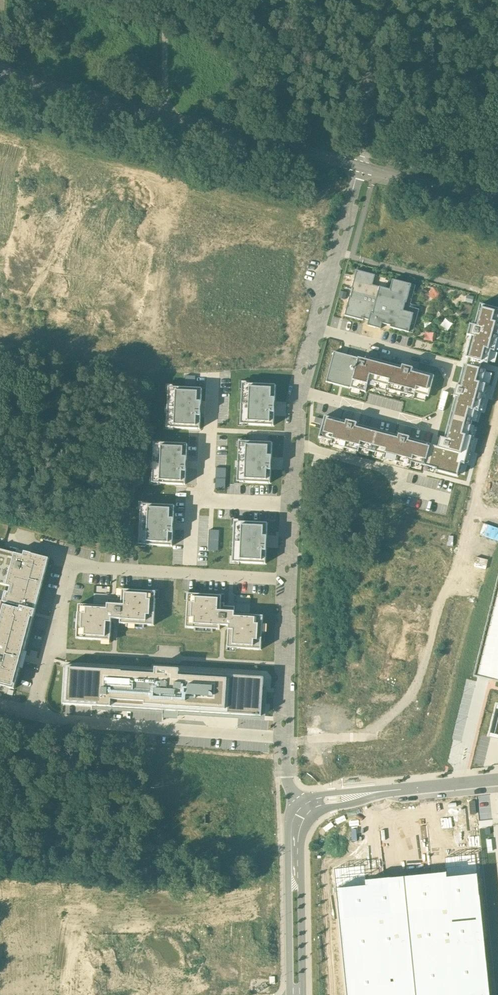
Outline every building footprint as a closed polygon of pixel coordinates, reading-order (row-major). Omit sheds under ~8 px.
[(381,329),(382,323),(387,324),(391,325),(390,327),(408,332),(413,314),(404,311),(411,285),(393,280),(390,290),(372,285),(375,275),(357,270),(345,315),(363,320),(364,318),(369,320),(368,325),(381,329)] [(416,286),(411,285),(404,311),(413,314),(408,332),(413,333),(419,310),(410,307),(416,286)] [(432,288),(430,295),(437,298),(440,291),(432,288)] [(481,305),(475,326),(472,325),(470,334),(472,335),(466,358),(487,363),(490,350),(494,351),(497,336),(497,324),(497,323),(497,320),(497,310),(481,305)] [(426,331),(425,339),(433,340),(434,331),(426,331)] [(368,361),(359,358),(351,388),(365,392),(369,380),(389,386),(388,389),(415,396),(416,393),(428,396),(434,376),(369,358),(368,361)] [(486,371),(464,365),(459,386),(457,386),(454,396),(456,396),(445,439),(441,438),(439,448),(437,448),(431,469),(458,476),(461,463),(465,464),(473,437),(468,436),(475,410),(479,411),(486,384),(483,384),(486,371)] [(196,376),(185,376),(185,386),(195,386),(196,376)] [(250,382),(240,382),(240,389),(242,389),(241,404),(239,404),(239,410),(241,410),(240,418),(238,418),(238,426),(247,427),(247,424),(274,426),(276,385),(250,384),(250,382)] [(176,386),(167,386),(166,393),(168,393),(167,408),(166,408),(165,414),(167,414),(167,422),(165,422),(164,430),(174,431),(174,428),(200,430),(202,389),(176,388),(176,386)] [(431,444),(325,415),(319,438),(332,441),(331,445),(359,452),(360,449),(384,455),(383,459),(411,466),(412,463),(425,466),(431,444)] [(247,440),(237,439),(237,446),(239,446),(238,462),(236,462),(236,467),(238,467),(238,475),(235,475),(235,483),(244,484),(245,482),(271,483),(273,443),(247,441),(247,440)] [(161,441),(151,440),(151,447),(153,447),(152,463),(151,463),(150,468),(152,468),(152,476),(149,476),(149,484),(159,485),(159,483),(185,484),(187,444),(161,442),(161,441)] [(227,468),(216,467),(215,478),(226,479),(227,468)] [(226,479),(215,478),(215,488),(226,489),(226,479)] [(148,503),(138,503),(138,510),(140,510),(139,525),(137,525),(137,530),(139,531),(139,539),(136,539),(136,547),(145,547),(146,545),(172,546),(174,506),(148,504),(148,503)] [(242,520),(232,520),(232,527),(234,527),(233,542),(231,542),(231,548),(233,548),(232,556),(230,556),(230,564),(239,565),(239,562),(266,564),(268,523),(242,522),(242,520)] [(219,541),(220,530),(211,529),(209,529),(209,540),(219,541)] [(219,551),(219,541),(209,540),(208,550),(219,551)] [(20,552),(0,547),(0,583),(11,586),(10,591),(0,588),(0,598),(3,599),(0,611),(0,684),(14,687),(22,657),(34,613),(35,608),(49,556),(21,549),(20,552)] [(473,678),(485,681),(497,684),(497,578),(473,678)] [(78,603),(76,639),(111,640),(112,619),(117,619),(120,619),(120,623),(154,625),(156,591),(119,589),(118,599),(114,599),(107,598),(107,605),(78,603)] [(227,648),(262,650),(264,615),(235,613),(235,606),(230,605),(225,605),(225,603),(222,602),(223,595),(187,593),(185,628),(220,630),(220,625),(224,625),(229,626),(227,648)] [(267,674),(64,662),(62,705),(93,707),(170,711),(265,717),(267,674)] [(489,737),(497,739),(497,705),(489,737)] [(265,717),(93,707),(93,709),(132,711),(163,713),(163,718),(178,718),(178,714),(238,718),(265,720),(265,717)] [(216,785),(230,786),(230,777),(217,776),(216,785)] [(260,792),(260,802),(273,802),(273,792),(260,792)] [(331,865),(343,994),(492,994),(478,851),(442,854),(445,870),(435,871),(435,883),(371,889),(367,862),(331,865)]
